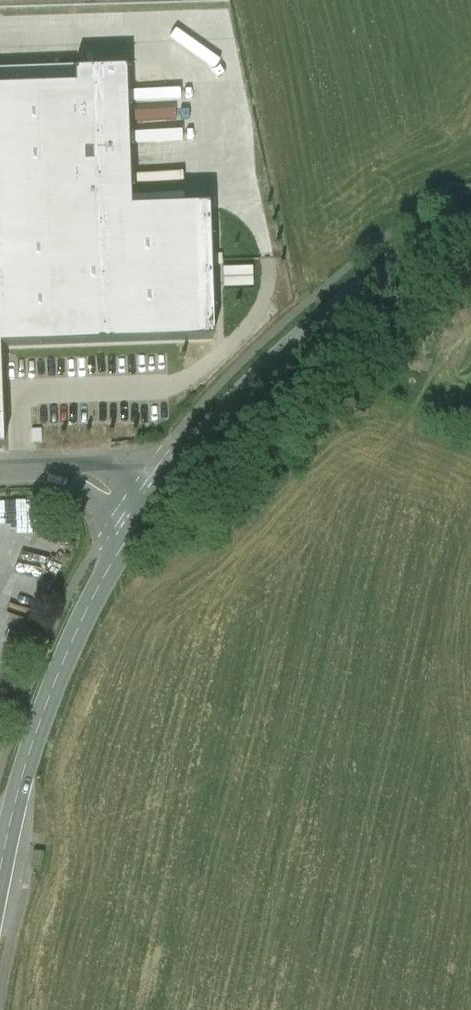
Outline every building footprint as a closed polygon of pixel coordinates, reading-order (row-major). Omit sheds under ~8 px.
[(212,340),(207,208),(128,211),(124,71),(73,73),(72,68),(0,71),(0,348),(212,340)]
